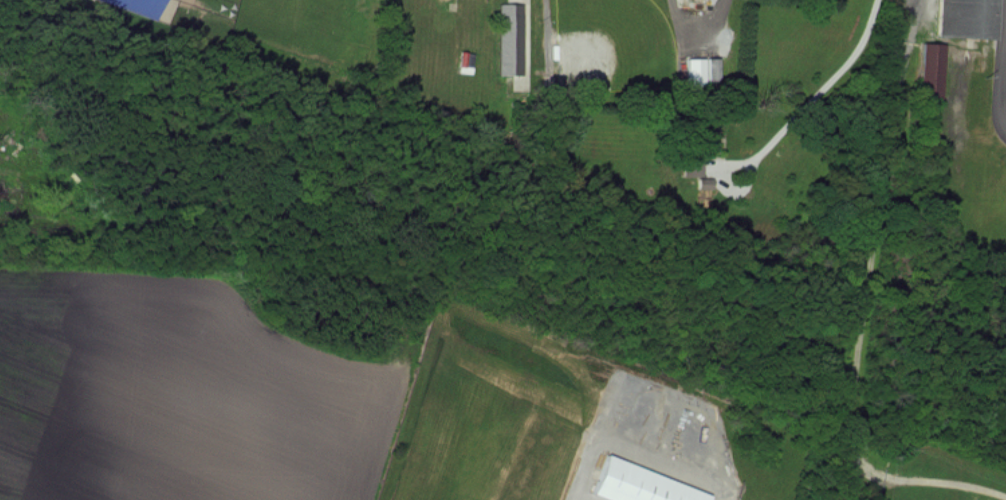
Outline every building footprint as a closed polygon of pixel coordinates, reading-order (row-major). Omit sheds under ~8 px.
[(922,98),(943,99),(945,45),(924,44),(922,98)] [(715,493),(610,457),(596,498),(603,499),(713,499),(715,493)]
